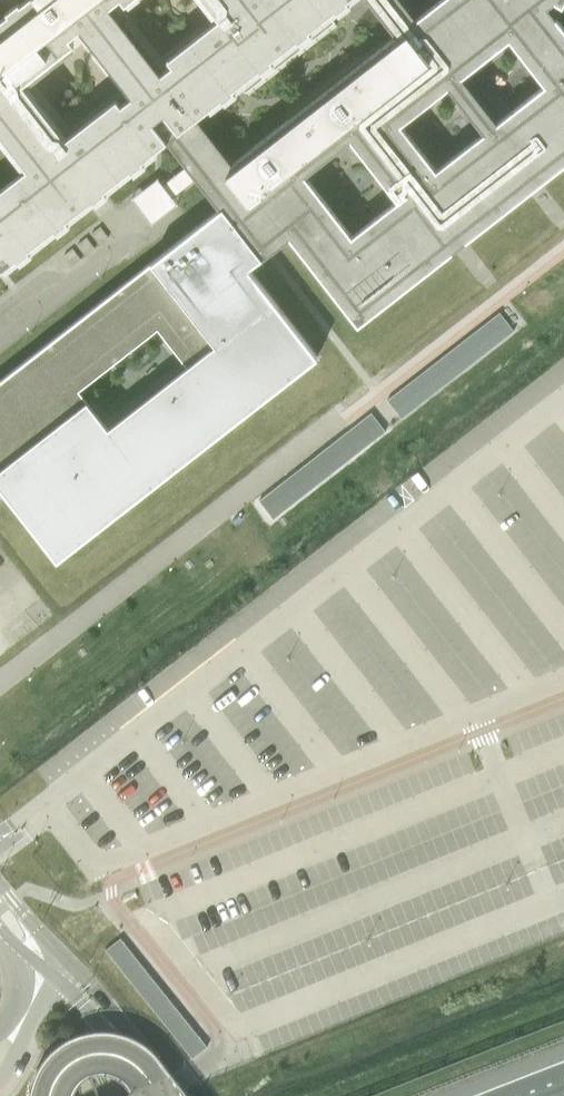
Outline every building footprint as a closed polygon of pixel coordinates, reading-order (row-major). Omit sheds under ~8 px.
[(0,20),(0,136),(26,169),(0,189),(0,268),(2,270),(167,141),(186,166),(161,186),(171,199),(196,179),(220,210),(0,381),(0,605),(318,358),(249,270),(260,261),(289,238),(358,326),(563,165),(563,29),(547,8),(554,3),(562,7),(563,4),(563,0),(441,0),(417,19),(403,0),(366,0),(394,36),(382,46),(381,44),(372,49),(363,54),(355,59),(346,64),(338,70),(330,76),(322,83),(315,89),(307,96),(300,103),(293,111),(286,118),(288,120),(231,164),(196,118),(238,84),(245,93),(334,23),(328,15),(347,0),(201,0),(218,22),(167,61),(171,67),(160,76),(109,9),(120,0),(124,6),(132,0),(26,0),(0,20)] [(499,313),(387,400),(401,418),(513,331),(499,313)] [(524,518),(536,510),(505,463),(485,476),(488,480),(482,484),(492,500),(499,495),(515,520),(522,515),(524,518)] [(179,1080),(174,1075),(169,1068),(139,1044),(110,1033),(72,1037),(39,1061),(27,1095),(191,1095),(179,1080)]
